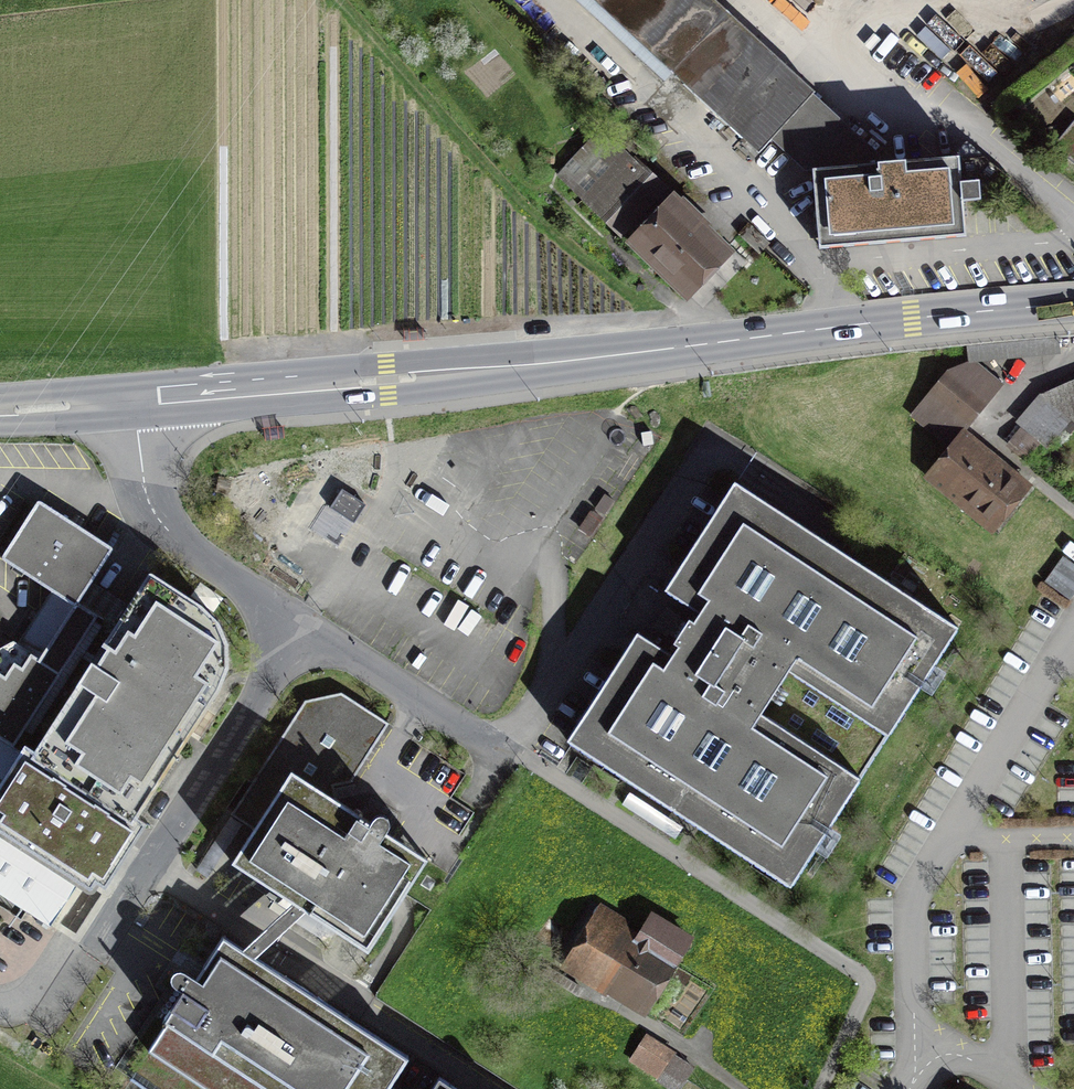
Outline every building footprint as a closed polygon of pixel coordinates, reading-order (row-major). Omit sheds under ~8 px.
[(717,0),(595,0),(765,155),(779,141),(816,100),(821,95),(717,0)] [(816,171),(814,171),(820,248),(971,236),(965,160),(888,166),(816,100),(779,141),(816,171)] [(1054,146),(1073,162),(1073,122),(1054,146)] [(733,256),(601,129),(556,175),(689,302),(733,256)] [(423,329),(403,330),(403,343),(424,342),(423,329)] [(963,435),(1002,389),(978,367),(946,376),(912,418),(950,452),(963,435)] [(1047,395),(1022,424),(1040,439),(1048,446),(1073,417),(1047,395)] [(1040,439),(1022,424),(1007,441),(1025,457),(1040,439)] [(285,427),(262,428),(263,440),(286,439),(285,427)] [(950,452),(923,485),(992,540),(1031,490),(963,435),(950,452)] [(958,627),(735,482),(665,590),(700,612),(694,622),(689,619),(686,623),(674,616),(665,631),(676,638),(674,643),(678,646),(672,655),(637,632),(567,740),(587,753),(791,885),(958,627)] [(366,505),(342,489),(330,508),(342,515),(354,523),(366,505)] [(117,547),(44,501),(9,556),(82,602),(117,547)] [(1041,588),(1068,604),(1073,594),(1073,559),(1063,552),(1041,588)] [(57,750),(45,769),(131,825),(137,815),(223,680),(228,667),(230,655),(229,643),(227,632),(221,623),(213,614),(203,606),(152,571),(114,628),(41,740),(57,750)] [(114,628),(82,602),(47,660),(18,642),(0,651),(0,739),(20,752),(45,769),(57,750),(41,740),(114,628)] [(389,723),(341,692),(305,700),(231,814),(253,829),(232,862),(294,903),(307,910),(368,950),(428,858),(387,832),(390,828),(390,826),(391,824),(390,823),(390,821),(389,819),(388,818),(386,817),(385,816),(383,815),(381,815),(379,815),(377,815),(376,816),(374,817),(373,819),(371,822),(337,800),(334,785),(351,782),(389,723)] [(574,772),(587,753),(567,740),(554,731),(541,751),(574,772)] [(137,815),(131,825),(45,769),(20,752),(0,783),(0,816),(86,872),(106,885),(148,822),(137,815)] [(86,872),(0,816),(0,894),(51,927),(86,872)] [(307,910),(294,903),(258,936),(243,949),(256,957),(270,944),(307,910)] [(569,955),(645,1002),(674,955),(685,938),(652,918),(636,944),(617,932),(625,919),(600,904),(569,955)] [(8,917),(0,912),(0,930),(8,917)] [(391,1084),(409,1056),(256,957),(243,949),(223,935),(202,967),(195,962),(188,972),(196,977),(195,978),(184,971),(183,970),(181,970),(179,970),(177,970),(175,971),(174,972),(173,974),(172,975),(171,977),(171,979),(171,981),(172,982),(173,984),(174,985),(175,986),(182,991),(163,1021),(166,1022),(129,1079),(144,1088),(398,1088),(391,1084)] [(626,1060),(671,1088),(680,1088),(693,1067),(642,1035),(626,1060)] [(439,1076),(431,1088),(459,1088),(439,1076)]
